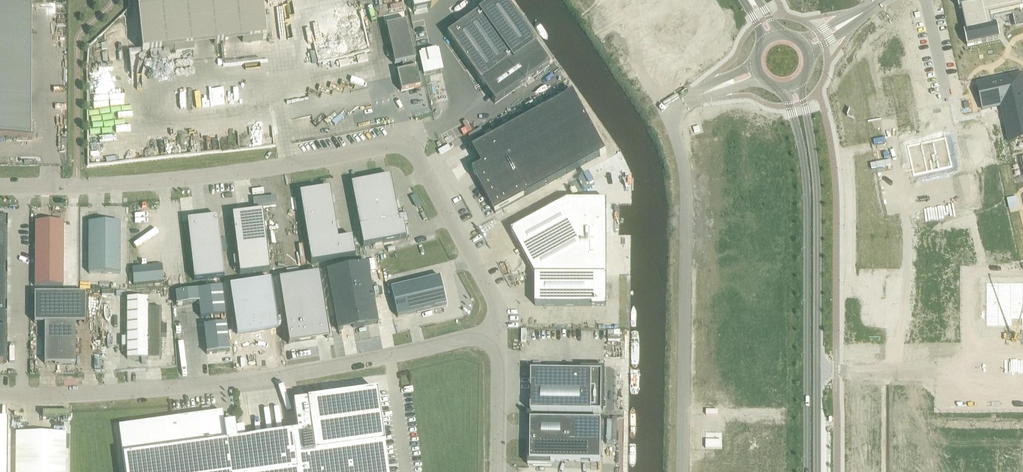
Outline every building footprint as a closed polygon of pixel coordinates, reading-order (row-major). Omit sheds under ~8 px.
[(142,52),(266,39),(262,0),(136,0),(142,52)] [(413,12),(430,8),(429,0),(410,0),(413,12)] [(494,104),(549,66),(503,0),(495,0),(446,35),(494,104)] [(959,9),(961,8),(966,32),(964,32),(967,47),(1000,39),(995,16),(1012,12),(1013,19),(1022,17),(1020,10),(1022,10),(1022,0),(957,0),(959,9)] [(0,3),(0,137),(32,137),(32,136),(26,136),(27,4),(32,4),(32,3),(0,3)] [(396,72),(401,92),(420,87),(414,60),(415,60),(407,21),(385,25),(394,65),(402,63),(403,71),(396,72)] [(63,52),(49,53),(50,84),(64,84),(63,52)] [(358,55),(348,58),(349,64),(359,61),(358,55)] [(343,59),(333,61),(334,67),(345,65),(343,59)] [(977,84),(983,110),(1001,106),(1010,143),(1022,140),(1022,81),(1021,74),(977,84)] [(480,165),(470,171),(476,181),(477,181),(495,213),(606,153),(573,92),(495,135),(470,148),(480,165)] [(913,175),(952,166),(945,137),(907,145),(913,175)] [(390,176),(350,184),(362,247),(406,239),(403,223),(407,223),(405,214),(397,216),(390,176)] [(589,176),(568,188),(572,196),(594,185),(589,176)] [(299,193),(310,264),(355,256),(352,237),(338,239),(329,188),(299,193)] [(559,205),(511,231),(535,275),(606,275),(606,205),(559,205)] [(933,222),(953,217),(950,206),(930,210),(933,222)] [(239,275),(269,271),(262,212),(232,215),(239,275)] [(194,281),(224,277),(217,217),(187,221),(194,281)] [(35,222),(34,286),(63,286),(63,222),(35,222)] [(89,223),(89,274),(120,274),(120,223),(89,223)] [(366,263),(326,270),(337,330),(377,323),(366,263)] [(162,266),(131,269),(133,285),(163,282),(162,266)] [(290,343),(326,338),(329,338),(319,273),(278,279),(288,344),(290,344),(290,343)] [(606,275),(535,275),(535,306),(606,306),(606,275)] [(397,318),(446,306),(439,277),(390,288),(397,318)] [(270,280),(229,286),(236,334),(277,328),(270,280)] [(985,282),(985,327),(1022,327),(1022,282),(985,282)] [(200,318),(224,315),(221,287),(175,293),(177,306),(198,303),(200,318)] [(44,364),(75,364),(75,323),(85,323),(85,294),(34,294),(34,323),(44,323),(44,364)] [(127,299),(127,359),(147,359),(161,359),(161,337),(166,337),(166,326),(161,326),(161,309),(147,308),(147,299),(127,299)] [(203,326),(207,354),(229,351),(225,323),(203,326)] [(601,413),(602,402),(604,402),(605,368),(581,368),(581,372),(531,372),(531,412),(601,413)] [(124,471),(387,471),(376,392),(307,401),(293,403),(297,433),(296,433),(245,440),(243,427),(235,428),(234,424),(223,425),(222,413),(118,427),(124,471)] [(551,462),(601,462),(601,421),(530,420),(530,450),(528,450),(528,466),(551,466),(551,462)] [(722,449),(722,433),(706,432),(705,449),(722,449)] [(65,433),(15,433),(15,471),(65,471),(65,433)]
